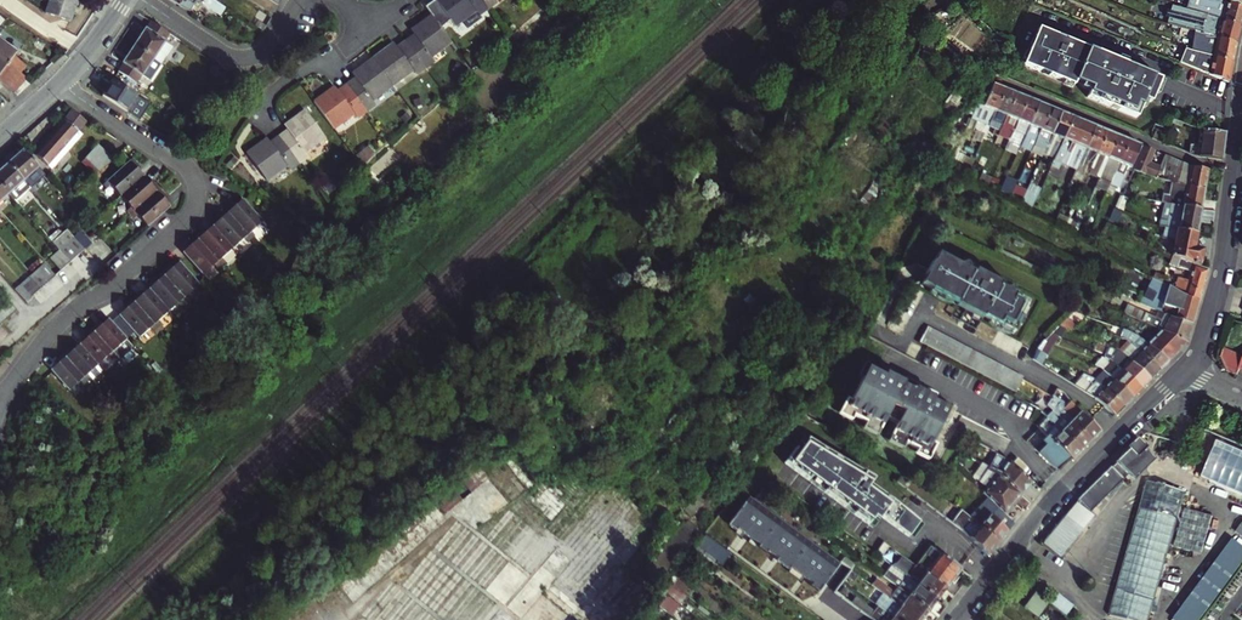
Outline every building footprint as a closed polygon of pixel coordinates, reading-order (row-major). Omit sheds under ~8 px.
[(77,0),(51,0),(47,13),(71,20),(77,0)] [(189,0),(171,0),(190,10),(194,4),(189,0)] [(220,14),(225,6),(217,2),(214,0),(199,0),(220,14)] [(458,29),(478,13),(481,17),(489,11),(480,0),(442,0),(428,10),(433,18),(442,30),(453,22),(458,29)] [(489,11),(498,5),(495,1),(497,0),(480,0),(489,11)] [(1240,25),(1241,17),(1241,7),(1223,0),(1193,0),(1189,10),(1195,12),(1212,17),(1240,25)] [(1189,10),(1174,5),(1172,11),(1170,17),(1167,23),(1191,32),(1204,35),(1210,36),(1216,38),(1235,43),(1240,25),(1212,17),(1195,12),(1189,10)] [(435,64),(432,60),(453,44),(442,30),(433,18),(416,30),(420,36),(408,45),(428,69),(435,64)] [(153,58),(161,63),(172,47),(164,42),(169,34),(151,22),(146,29),(135,46),(153,58)] [(1030,49),(1023,67),(1067,84),(1069,80),(1085,86),(1081,95),(1130,115),(1138,97),(1145,100),(1148,92),(1141,89),(1147,74),(1048,34),(1047,38),(1030,31),(1024,46),(1030,49)] [(1186,49),(1202,54),(1231,62),(1235,43),(1216,38),(1210,36),(1204,35),(1191,32),(1186,49)] [(392,48),(374,62),(394,88),(415,73),(418,77),(428,69),(408,45),(396,54),(392,48)] [(119,71),(137,83),(153,58),(135,46),(123,63),(124,63),(119,71)] [(13,55),(10,52),(8,55),(0,49),(0,73),(13,55)] [(1211,76),(1219,79),(1227,82),(1231,62),(1202,54),(1198,71),(1204,73),(1211,76)] [(0,73),(0,79),(19,93),(33,81),(19,71),(24,63),(13,55),(0,73)] [(153,58),(137,83),(144,88),(161,63),(153,58)] [(349,88),(368,114),(377,108),(374,103),(394,88),(374,62),(356,74),(361,80),(349,88)] [(102,95),(139,119),(149,105),(112,80),(102,95)] [(990,122),(991,119),(1004,88),(992,84),(988,95),(983,94),(973,115),(990,122)] [(337,97),(333,92),(315,105),(335,131),(356,116),(359,121),(368,114),(349,88),(337,97)] [(991,119),(1002,124),(1015,93),(1004,88),(991,119)] [(1007,142),(1013,129),(1026,97),(1015,93),(1002,124),(1002,125),(1008,127),(1005,141),(1007,142)] [(1026,97),(1013,129),(1024,134),(1037,102),(1026,97)] [(1038,133),(1040,129),(1049,107),(1037,102),(1024,134),(1017,150),(1026,154),(1029,136),(1036,139),(1038,133)] [(1040,129),(1051,133),(1060,112),(1049,107),(1040,129)] [(59,126),(60,127),(36,155),(51,166),(80,132),(89,120),(73,109),(59,126)] [(1060,112),(1051,133),(1052,134),(1043,155),(1054,160),(1057,152),(1071,116),(1060,112)] [(307,159),(303,155),(324,139),(304,114),(287,127),(291,132),(279,141),(298,166),(307,159)] [(1071,116),(1057,152),(1064,155),(1065,154),(1069,155),(1083,121),(1071,116)] [(1094,126),(1083,121),(1069,155),(1073,156),(1080,159),(1085,148),(1094,126)] [(1096,152),(1105,130),(1094,126),(1085,148),(1091,150),(1087,160),(1089,161),(1086,167),(1089,169),(1096,152)] [(1103,155),(1107,157),(1116,135),(1105,130),(1096,152),(1103,155)] [(1208,131),(1199,130),(1196,157),(1221,160),(1223,132),(1218,132),(1208,131)] [(80,132),(51,166),(52,168),(82,133),(80,132)] [(1047,137),(1038,133),(1036,139),(1033,145),(1042,149),(1047,137)] [(1115,171),(1127,140),(1116,135),(1107,157),(1103,166),(1115,171)] [(1131,166),(1133,162),(1140,145),(1127,140),(1115,171),(1099,208),(1105,211),(1126,165),(1131,166)] [(246,157),(266,183),(286,168),(290,172),(298,166),(279,141),(268,149),(264,144),(246,157)] [(99,171),(113,159),(98,144),(85,157),(99,171)] [(1143,146),(1140,145),(1133,162),(1136,163),(1143,146)] [(1136,163),(1133,171),(1156,177),(1158,171),(1152,169),(1147,168),(1154,151),(1143,146),(1136,163)] [(355,154),(360,163),(373,156),(368,147),(355,154)] [(44,173),(24,150),(9,163),(29,186),(44,173)] [(1152,169),(1157,155),(1158,152),(1154,151),(1147,168),(1152,169)] [(123,152),(118,157),(124,164),(129,159),(123,152)] [(1098,180),(1103,166),(1107,157),(1103,155),(1072,229),(1076,232),(1087,206),(1098,180)] [(1187,174),(1189,165),(1164,155),(1163,158),(1158,171),(1156,177),(1169,181),(1174,182),(1178,171),(1187,174)] [(981,159),(975,156),(967,176),(973,179),(981,159)] [(85,157),(82,161),(95,174),(99,171),(85,157)] [(1072,159),(1068,157),(1061,174),(1067,176),(1072,164),(1070,163),(1072,159)] [(141,168),(133,159),(125,166),(103,184),(107,189),(111,186),(121,198),(144,177),(138,171),(141,168)] [(0,171),(0,184),(9,193),(14,199),(29,186),(9,163),(0,171)] [(1178,171),(1174,182),(1204,190),(1207,170),(1189,165),(1187,174),(1178,171)] [(144,177),(121,198),(131,209),(127,213),(130,216),(160,190),(152,180),(149,183),(144,177)] [(1000,192),(1012,197),(1018,182),(1006,177),(1000,192)] [(1100,181),(1098,180),(1087,206),(1094,209),(1102,189),(1098,187),(1100,181)] [(1161,193),(1160,202),(1201,209),(1204,190),(1174,182),(1169,181),(1167,194),(1161,193)] [(9,193),(0,184),(0,201),(9,193)] [(1025,194),(1034,198),(1038,188),(1030,184),(1025,194)] [(138,217),(148,228),(166,212),(170,208),(164,201),(168,198),(160,190),(130,216),(134,220),(138,217)] [(1162,222),(1178,227),(1196,232),(1201,209),(1160,202),(1152,200),(1151,205),(1164,207),(1162,222)] [(235,204),(226,211),(251,240),(256,236),(253,233),(264,223),(244,201),(237,206),(235,204)] [(248,243),(251,240),(226,211),(217,219),(220,222),(213,228),(233,250),(245,240),(248,243)] [(1178,227),(1172,254),(1200,265),(1201,258),(1205,255),(1199,241),(1195,242),(1196,232),(1178,227)] [(53,242),(60,250),(71,262),(86,249),(75,237),(68,228),(53,242)] [(223,260),(233,250),(213,228),(207,233),(204,230),(195,238),(221,267),(226,263),(223,260)] [(81,231),(75,237),(86,249),(92,243),(81,231)] [(183,255),(186,258),(203,277),(214,267),(217,270),(221,267),(195,238),(186,246),(190,249),(183,255)] [(62,269),(71,262),(60,250),(51,257),(62,269)] [(1176,279),(1173,290),(1181,295),(1199,301),(1207,268),(1200,265),(1172,254),(1170,263),(1174,265),(1173,270),(1175,271),(1174,272),(1179,274),(1181,269),(1189,273),(1186,282),(1176,279)] [(941,259),(926,288),(962,307),(960,310),(986,323),(987,321),(1003,329),(1006,323),(1016,328),(1026,308),(1017,304),(1019,300),(1018,299),(1016,294),(1014,293),(1008,294),(1003,292),(1005,289),(979,276),(978,278),(971,275),(970,270),(968,269),(963,271),(941,259)] [(46,263),(31,276),(42,288),(57,275),(46,263)] [(188,297),(200,287),(179,263),(173,269),(171,266),(161,274),(188,304),(192,301),(188,297)] [(184,307),(188,304),(161,274),(153,282),(156,285),(149,291),(169,313),(180,304),(184,307)] [(33,296),(42,288),(31,276),(22,284),(33,296)] [(1159,306),(1167,285),(1149,279),(1142,300),(1159,306)] [(1173,290),(1167,287),(1162,310),(1175,313),(1174,319),(1192,324),(1199,301),(1181,295),(1173,290)] [(158,323),(169,313),(149,291),(143,296),(140,293),(131,301),(157,330),(161,327),(158,323)] [(0,303),(0,321),(2,323),(18,309),(7,297),(0,303)] [(154,333),(157,330),(131,301),(123,308),(125,311),(118,317),(138,340),(150,329),(154,333)] [(1143,323),(1153,327),(1160,331),(1162,324),(1127,309),(1125,314),(1143,323)] [(1143,323),(1125,314),(1123,317),(1130,320),(1128,325),(1138,330),(1145,336),(1148,332),(1142,326),(1143,323)] [(1160,331),(1161,331),(1187,343),(1192,324),(1174,319),(1172,324),(1162,322),(1162,324),(1160,331)] [(90,331),(115,358),(119,354),(116,351),(127,341),(109,320),(102,326),(99,322),(90,331)] [(1142,326),(1148,332),(1153,327),(1143,323),(1142,326)] [(927,328),(920,341),(927,344),(935,348),(942,351),(950,355),(957,358),(965,362),(972,365),(981,369),(988,372),(996,376),(1001,367),(927,328)] [(112,361),(115,358),(90,331),(82,338),(85,341),(79,346),(97,367),(109,357),(112,361)] [(1159,341),(1178,353),(1187,343),(1161,331),(1155,338),(1159,341)] [(1131,342),(1141,352),(1160,371),(1169,362),(1147,345),(1141,339),(1139,341),(1136,338),(1138,336),(1135,333),(1130,338),(1133,340),(1131,342)] [(1155,338),(1147,345),(1169,362),(1178,353),(1159,341),(1155,338)] [(917,344),(984,380),(992,384),(996,376),(988,372),(981,369),(972,365),(965,362),(957,358),(950,355),(942,351),(935,348),(927,344),(920,341),(917,344)] [(1043,343),(1036,350),(1045,354),(1052,347),(1043,343)] [(87,376),(97,367),(79,346),(73,351),(70,348),(62,356),(86,383),(90,380),(87,376)] [(1224,348),(1221,357),(1227,371),(1234,374),(1238,366),(1241,368),(1241,356),(1224,348)] [(1033,353),(1034,361),(1037,362),(1045,354),(1036,350),(1033,353)] [(1131,361),(1151,380),(1160,371),(1141,352),(1131,361)] [(82,387),(86,383),(62,356),(54,363),(57,366),(49,373),(68,393),(79,383),(82,387)] [(1104,371),(1111,377),(1113,380),(1132,399),(1142,389),(1122,370),(1113,361),(1104,371)] [(1131,361),(1122,370),(1142,389),(1151,380),(1131,361)] [(871,369),(848,411),(880,428),(883,421),(894,427),(890,434),(922,451),(945,409),(914,393),(918,387),(904,379),(901,385),(871,369)] [(1111,377),(1104,371),(1099,376),(1104,384),(1111,377)] [(1124,407),(1104,388),(1094,377),(1082,372),(1077,378),(1081,381),(1083,379),(1090,387),(1098,394),(1095,398),(1114,417),(1124,407)] [(1113,380),(1104,388),(1124,407),(1132,399),(1113,380)] [(1090,387),(1085,392),(1095,398),(1098,394),(1090,387)] [(1058,402),(1042,393),(1035,404),(1044,409),(1047,406),(1053,410),(1056,413),(1058,410),(1056,407),(1059,404),(1058,402)] [(1037,427),(1046,436),(1069,459),(1071,461),(1081,451),(1049,420),(1042,411),(1025,402),(1023,406),(1027,408),(1025,411),(1042,422),(1037,427)] [(1060,412),(1090,442),(1099,432),(1070,402),(1065,407),(1060,412)] [(1058,410),(1060,412),(1065,407),(1059,404),(1056,407),(1058,410)] [(1054,415),(1049,420),(1081,451),(1090,442),(1060,412),(1058,410),(1056,413),(1053,410),(1051,413),(1054,415)] [(857,470),(800,436),(781,462),(868,526),(879,512),(905,531),(914,519),(890,503),(890,502),(865,483),(867,480),(856,472),(857,470)] [(1069,459),(1046,436),(1041,442),(1045,446),(1038,453),(1056,472),(1069,459)] [(1141,437),(1136,441),(1140,445),(1144,440),(1141,437)] [(1241,494),(1241,452),(1206,438),(1192,474),(1241,494)] [(1136,441),(1079,496),(1091,509),(1129,470),(1136,477),(1159,455),(1144,440),(1140,445),(1136,441)] [(1006,461),(992,453),(990,457),(995,461),(993,465),(1000,470),(997,474),(1021,494),(1031,482),(1006,461)] [(478,468),(460,477),(466,488),(483,480),(478,468)] [(988,488),(983,493),(1005,514),(1021,494),(997,474),(989,469),(981,482),(988,488)] [(770,478),(762,489),(766,492),(767,492),(775,481),(770,478)] [(1183,504),(1187,488),(1149,478),(1111,611),(1142,619),(1150,619),(1172,542),(1183,504)] [(702,534),(821,619),(872,619),(852,605),(835,593),(851,571),(758,503),(754,500),(738,488),(702,534)] [(762,489),(754,500),(758,503),(766,492),(762,489)] [(445,496),(451,506),(459,501),(453,491),(445,496)] [(974,508),(978,503),(967,496),(964,502),(974,508)] [(1046,537),(1064,551),(1095,513),(1077,499),(1046,537)] [(1216,513),(1183,504),(1172,542),(1205,551),(1216,513)] [(972,518),(997,544),(1007,532),(981,506),(972,518)] [(950,514),(944,520),(987,555),(997,544),(972,518),(965,527),(950,514)] [(1241,566),(1241,547),(1233,540),(1188,599),(1206,613),(1241,566)] [(913,566),(924,574),(940,555),(928,546),(913,566)] [(903,558),(894,552),(890,558),(899,564),(903,558)] [(940,555),(924,574),(946,589),(960,570),(940,555)] [(908,579),(937,600),(946,589),(924,574),(913,566),(903,558),(899,564),(909,572),(906,577),(908,579)] [(882,576),(900,589),(929,611),(937,600),(908,579),(906,577),(890,566),(882,576)] [(900,589),(897,595),(875,579),(871,585),(919,619),(922,619),(929,611),(900,589)] [(669,585),(656,607),(673,616),(685,594),(669,585)] [(894,619),(895,619),(919,619),(871,585),(866,591),(882,602),(897,614),(894,619)] [(852,605),(872,619),(886,619),(875,612),(856,599),(852,605)] [(1182,619),(1200,619),(1206,613),(1188,599),(1176,615),(1182,619)] [(882,602),(878,607),(894,619),(897,614),(882,602)] [(878,607),(875,612),(886,619),(893,619),(894,619),(878,607)]
